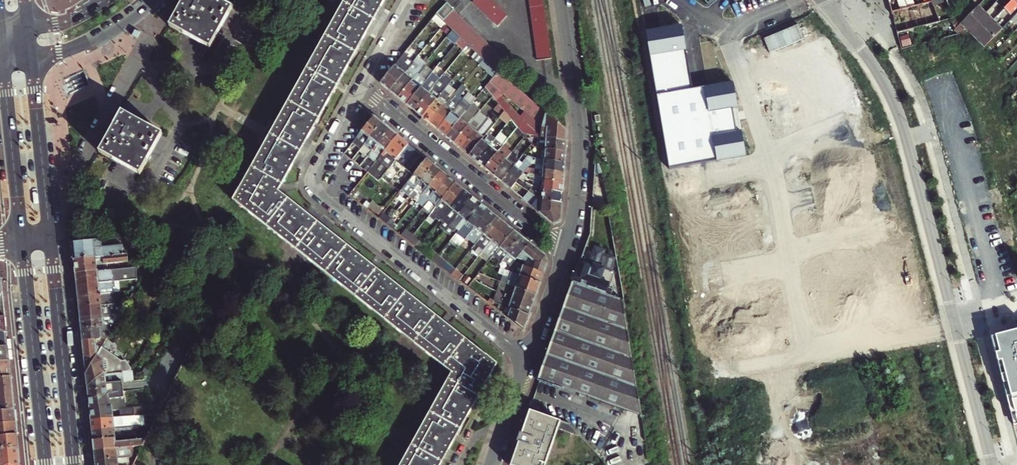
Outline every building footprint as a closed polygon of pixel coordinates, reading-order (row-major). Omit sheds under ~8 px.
[(209,49),(231,9),(216,0),(185,0),(170,27),(209,49)] [(233,201),(451,374),(400,464),(441,464),(497,364),(487,356),(486,357),(278,191),(385,0),(344,0),(233,201)] [(471,2),(497,26),(506,16),(489,0),(474,0),(471,2)] [(528,1),(538,63),(552,61),(551,53),(550,54),(542,0),(527,0),(528,1)] [(891,12),(907,8),(905,2),(898,4),(898,0),(887,0),(891,12)] [(946,0),(931,0),(932,1),(938,22),(952,19),(953,17),(946,0)] [(953,17),(968,2),(968,0),(946,0),(953,17)] [(994,4),(998,8),(1002,11),(1004,9),(1007,6),(1013,0),(998,0),(994,4)] [(1007,6),(1004,9),(1010,15),(1016,7),(1016,0),(1013,0),(1007,6)] [(900,32),(938,22),(932,1),(925,3),(919,5),(907,8),(891,12),(896,33),(900,32)] [(444,22),(453,11),(454,10),(447,3),(437,15),(444,22)] [(984,13),(976,5),(951,29),(957,35),(966,32),(967,32),(984,48),(1002,30),(992,21),(984,13)] [(508,63),(453,11),(444,22),(445,23),(453,30),(491,66),(498,73),(508,63)] [(444,22),(437,15),(434,19),(442,27),(445,23),(444,22)] [(681,25),(646,31),(671,169),(745,156),(741,132),(737,133),(733,109),(737,108),(732,83),(693,90),(681,25)] [(392,93),(411,69),(403,62),(407,58),(404,55),(392,69),(381,84),(392,93)] [(413,81),(399,99),(408,106),(433,74),(441,64),(437,60),(425,76),(421,72),(413,81)] [(392,93),(399,99),(413,81),(408,77),(417,66),(414,64),(411,69),(392,93)] [(498,73),(491,66),(484,75),(491,81),(498,73)] [(491,81),(486,88),(492,95),(506,111),(512,119),(519,127),(527,135),(530,140),(535,140),(535,136),(539,137),(547,138),(546,139),(566,141),(567,131),(498,73),(491,81)] [(436,77),(433,74),(408,106),(415,112),(430,94),(434,89),(429,84),(436,77)] [(423,118),(444,91),(451,83),(447,79),(433,97),(430,94),(415,112),(423,118)] [(423,118),(431,125),(463,85),(459,82),(448,94),(444,91),(423,118)] [(439,131),(460,104),(457,102),(467,88),(463,85),(431,125),(439,131)] [(464,100),(460,104),(439,131),(447,137),(472,105),(464,100)] [(455,144),(477,115),(480,111),(472,105),(447,137),(455,144)] [(100,152),(139,174),(161,134),(122,111),(115,122),(100,152)] [(512,119),(506,111),(501,117),(509,124),(512,119)] [(462,150),(485,121),(477,115),(455,144),(462,150)] [(374,116),(352,145),(360,151),(382,123),(374,116)] [(509,124),(517,130),(519,127),(512,119),(509,124)] [(469,156),(493,127),(485,121),(462,150),(469,156)] [(390,130),(382,123),(360,151),(368,158),(390,130)] [(477,162),(497,138),(492,134),(498,126),(495,124),(493,127),(469,156),(477,162)] [(527,135),(519,127),(517,130),(515,133),(523,140),(527,135)] [(398,136),(390,130),(368,158),(375,164),(398,136)] [(485,169),(504,147),(511,137),(508,135),(502,143),(497,138),(477,162),(485,169)] [(533,143),(530,140),(527,135),(523,140),(531,146),(533,143)] [(427,160),(398,136),(375,164),(374,165),(386,173),(397,160),(400,160),(402,157),(407,161),(403,167),(413,176),(427,160)] [(546,139),(546,150),(566,152),(566,141),(546,139)] [(494,175),(512,153),(504,147),(485,169),(494,175)] [(544,161),(565,163),(566,152),(546,150),(539,147),(536,158),(544,161)] [(520,160),(512,153),(494,175),(502,182),(515,166),(520,160)] [(596,153),(592,209),(606,209),(596,153)] [(518,169),(515,166),(502,182),(511,189),(517,182),(520,178),(523,174),(526,171),(528,168),(531,164),(536,158),(529,156),(527,160),(526,159),(518,169)] [(565,173),(565,163),(544,161),(536,158),(531,164),(544,167),(544,171),(565,173)] [(434,165),(427,160),(413,176),(401,191),(409,197),(434,165)] [(441,171),(434,165),(409,197),(416,203),(441,171)] [(543,181),(564,183),(565,173),(544,171),(532,170),(531,171),(528,168),(526,171),(531,175),(539,177),(539,180),(543,181)] [(449,177),(441,171),(416,203),(423,209),(449,177)] [(535,183),(535,187),(543,191),(563,192),(564,183),(543,181),(539,180),(528,176),(527,179),(535,183)] [(457,184),(449,177),(423,209),(431,215),(457,184)] [(540,200),(563,202),(563,192),(543,191),(535,187),(520,178),(517,182),(540,200)] [(561,221),(563,202),(540,200),(517,182),(511,189),(555,224),(561,221)] [(464,190),(457,184),(431,215),(430,216),(435,219),(439,214),(443,217),(444,216),(464,190)] [(472,196),(464,190),(444,216),(452,223),(458,215),(459,216),(466,207),(464,206),(472,196)] [(481,203),(472,196),(464,206),(466,207),(459,216),(458,215),(452,223),(448,227),(454,232),(456,229),(459,232),(481,203)] [(383,204),(388,208),(392,203),(387,199),(383,204)] [(489,210),(481,203),(459,232),(462,234),(460,236),(465,241),(467,238),(475,228),(476,230),(483,221),(481,219),(489,210)] [(498,217),(489,210),(481,219),(483,221),(476,230),(475,228),(467,238),(475,245),(498,217)] [(378,220),(386,226),(390,220),(383,214),(378,220)] [(505,224),(498,217),(475,245),(484,252),(492,242),(493,243),(500,234),(498,232),(505,224)] [(386,226),(393,231),(398,226),(390,220),(386,226)] [(515,231),(505,224),(498,232),(500,234),(493,243),(492,242),(484,252),(490,256),(498,247),(501,249),(515,231)] [(393,231),(401,238),(405,232),(398,226),(393,231)] [(522,237),(515,231),(501,249),(505,253),(502,253),(497,260),(499,261),(494,267),(498,269),(522,237)] [(401,238),(408,243),(412,238),(405,232),(401,238)] [(530,243),(522,237),(498,269),(503,270),(506,266),(508,267),(512,262),(513,259),(516,261),(518,259),(530,243)] [(408,243),(417,250),(421,244),(412,238),(408,243)] [(113,240),(73,244),(74,259),(124,255),(123,247),(103,248),(103,244),(113,243),(113,240)] [(546,257),(530,243),(518,259),(527,262),(526,267),(544,274),(548,264),(546,257)] [(417,250),(425,256),(429,251),(421,244),(417,250)] [(147,253),(138,246),(136,254),(144,253),(147,253)] [(425,256),(433,262),(437,257),(429,251),(425,256)] [(147,253),(144,253),(145,267),(150,267),(154,259),(147,253)] [(129,254),(124,255),(74,259),(75,273),(99,271),(98,268),(105,267),(105,264),(112,263),(129,262),(129,254)] [(433,262),(441,270),(446,264),(437,257),(433,262)] [(541,283),(544,274),(526,267),(515,263),(513,266),(524,269),(521,276),(541,283)] [(446,264),(441,270),(450,276),(454,271),(446,264)] [(573,284),(601,295),(606,279),(588,271),(589,268),(580,264),(573,284)] [(77,286),(113,283),(112,270),(99,271),(75,273),(77,286)] [(537,295),(541,283),(521,276),(508,272),(503,284),(510,286),(537,295)] [(459,282),(469,289),(472,285),(463,278),(459,282)] [(113,289),(113,283),(77,286),(78,297),(101,295),(101,290),(113,289)] [(573,284),(539,379),(640,415),(640,417),(642,418),(639,398),(623,302),(601,295),(573,284)] [(472,285),(469,289),(478,296),(484,289),(472,285)] [(533,305),(537,295),(510,286),(507,295),(505,294),(504,296),(514,299),(513,300),(524,304),(525,302),(533,305)] [(115,304),(114,294),(101,295),(78,297),(79,307),(115,304)] [(529,316),(533,305),(525,302),(524,304),(513,300),(514,299),(504,296),(504,297),(506,298),(503,306),(529,316)] [(128,303),(115,304),(79,307),(80,318),(110,316),(118,315),(121,315),(125,308),(128,303)] [(524,331),(529,316),(503,306),(500,305),(498,311),(512,322),(524,331)] [(121,315),(118,315),(110,316),(80,318),(81,329),(115,326),(121,315)] [(110,333),(112,331),(115,326),(81,329),(83,341),(101,340),(103,336),(106,337),(108,337),(110,333)] [(7,331),(0,328),(0,361),(10,360),(7,331)] [(991,338),(1015,425),(1016,425),(1016,331),(991,338)] [(101,349),(108,337),(106,337),(103,336),(101,340),(83,341),(86,374),(101,349)] [(106,375),(122,373),(130,373),(131,372),(135,369),(129,363),(124,363),(101,349),(86,374),(88,387),(106,375)] [(11,376),(10,360),(0,361),(0,377),(11,376)] [(130,373),(122,373),(106,375),(88,387),(89,399),(106,385),(123,383),(136,382),(135,369),(131,372),(130,373)] [(15,409),(11,376),(0,377),(0,409),(0,411),(15,409)] [(158,415),(162,407),(126,410),(123,383),(106,385),(89,399),(91,421),(140,417),(158,415)] [(16,422),(15,409),(0,411),(0,423),(16,422)] [(532,418),(535,411),(529,409),(526,415),(532,418)] [(535,411),(532,418),(526,415),(517,442),(520,443),(512,464),(542,464),(543,463),(546,464),(558,429),(579,436),(569,424),(535,411)] [(141,427),(140,417),(91,421),(92,431),(132,427),(141,427)] [(18,434),(16,422),(0,423),(0,436),(18,434)] [(132,433),(132,427),(92,431),(93,441),(117,439),(125,438),(125,434),(132,433)] [(19,447),(18,434),(0,436),(0,449),(19,447)] [(94,451),(131,447),(142,446),(147,437),(142,436),(136,437),(136,439),(142,439),(143,441),(117,443),(117,439),(93,441),(94,451)] [(19,447),(0,449),(0,464),(21,464),(19,447)] [(96,461),(125,458),(129,458),(128,452),(132,451),(131,447),(94,451),(96,461)]
